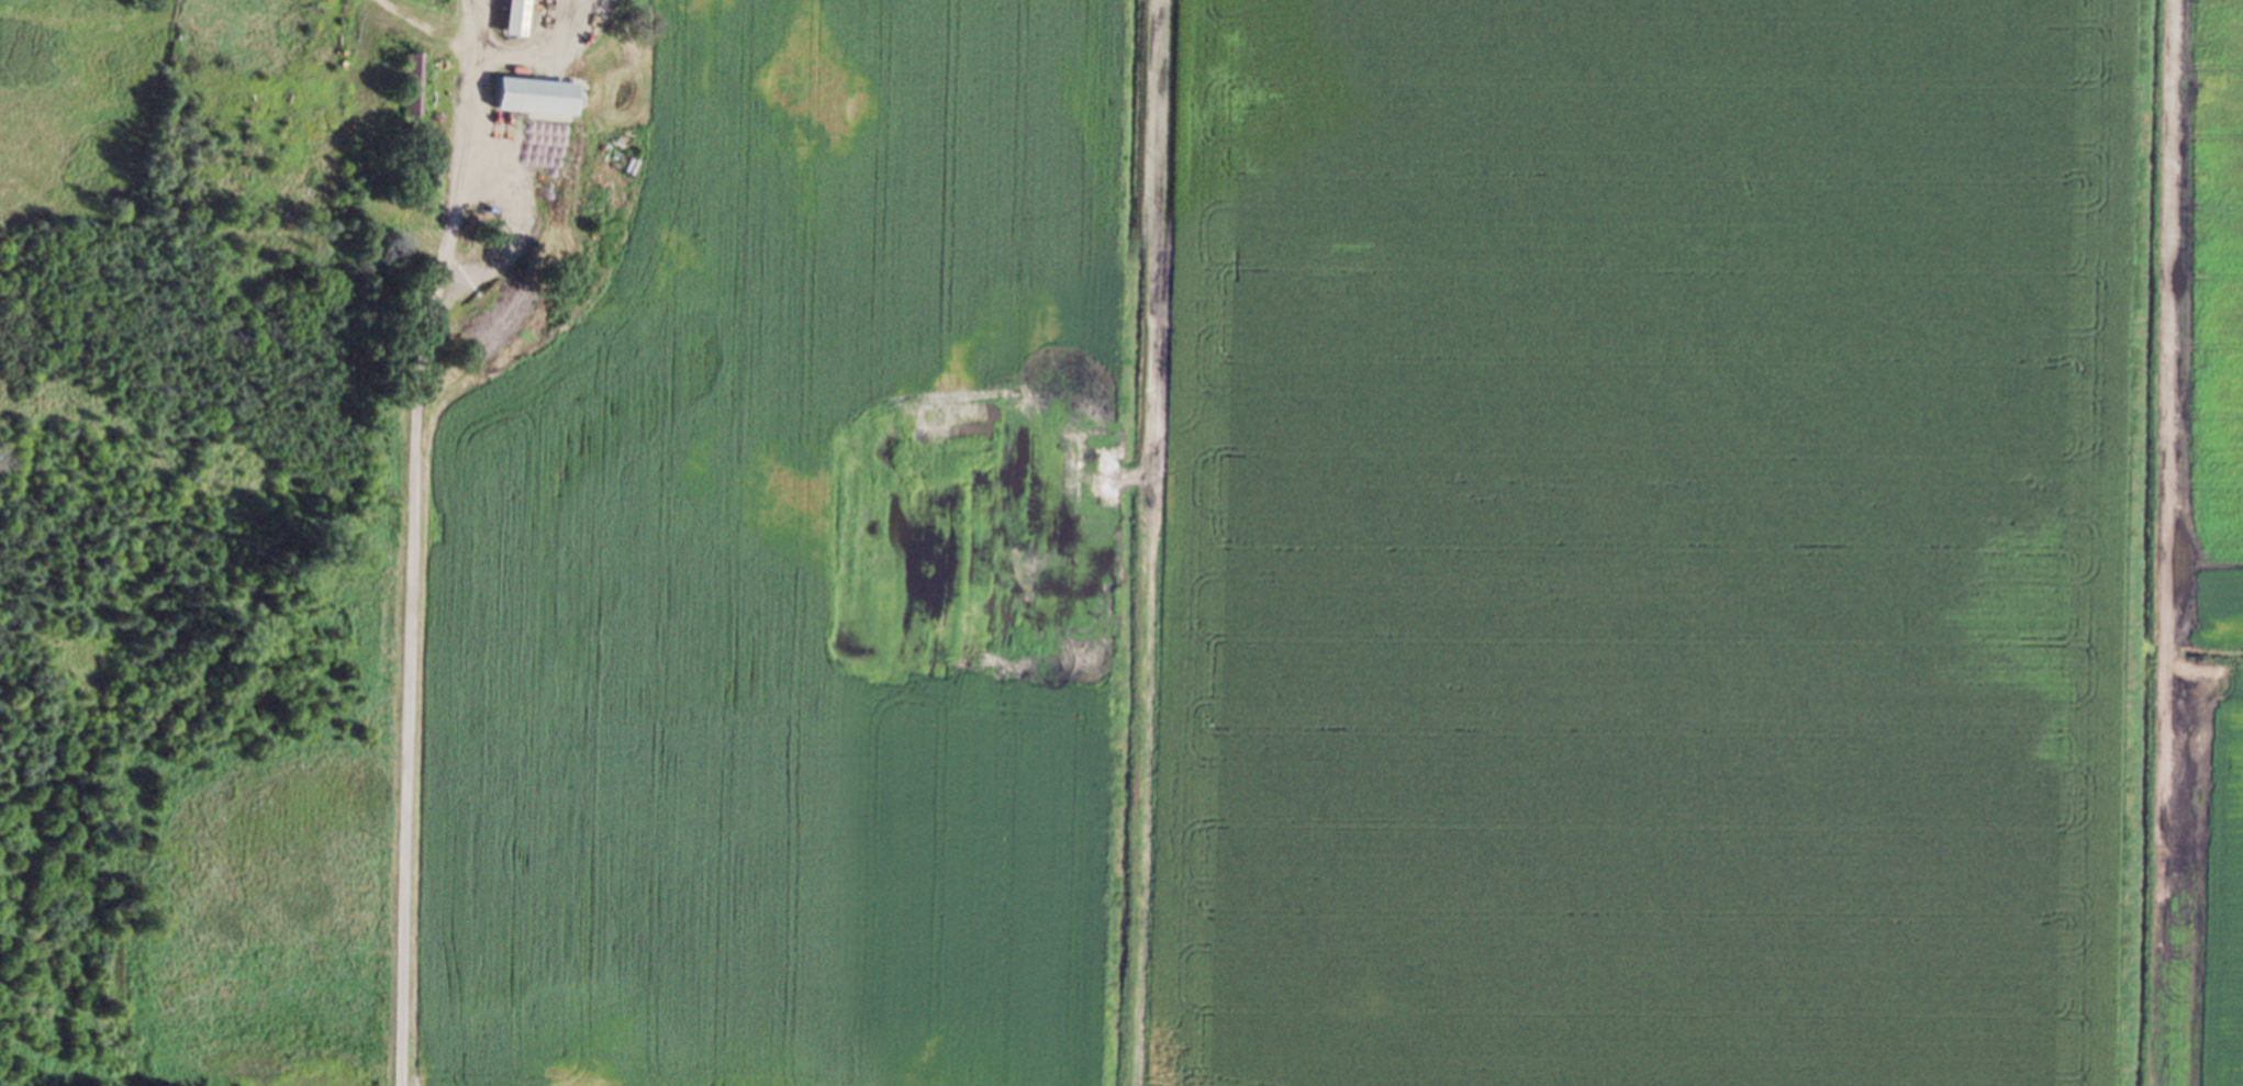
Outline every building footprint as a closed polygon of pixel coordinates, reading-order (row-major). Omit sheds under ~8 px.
[(503,40),(525,42),(529,0),(507,0),(503,40)] [(403,57),(403,119),(420,119),(420,57),(403,57)] [(496,114),(573,120),(575,87),(498,82),(496,114)]
